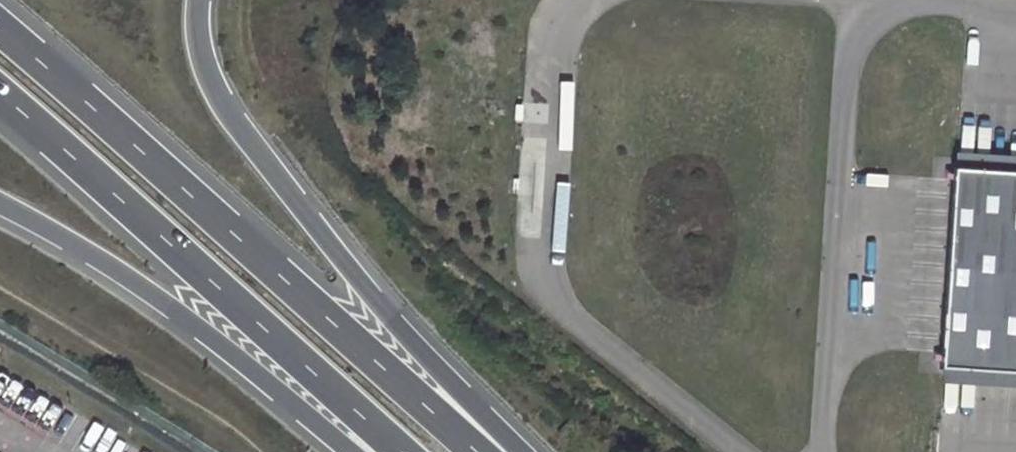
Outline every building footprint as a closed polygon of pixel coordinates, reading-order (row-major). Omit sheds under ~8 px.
[(949,369),(1015,374),(1015,173),(962,169),(949,369)]
